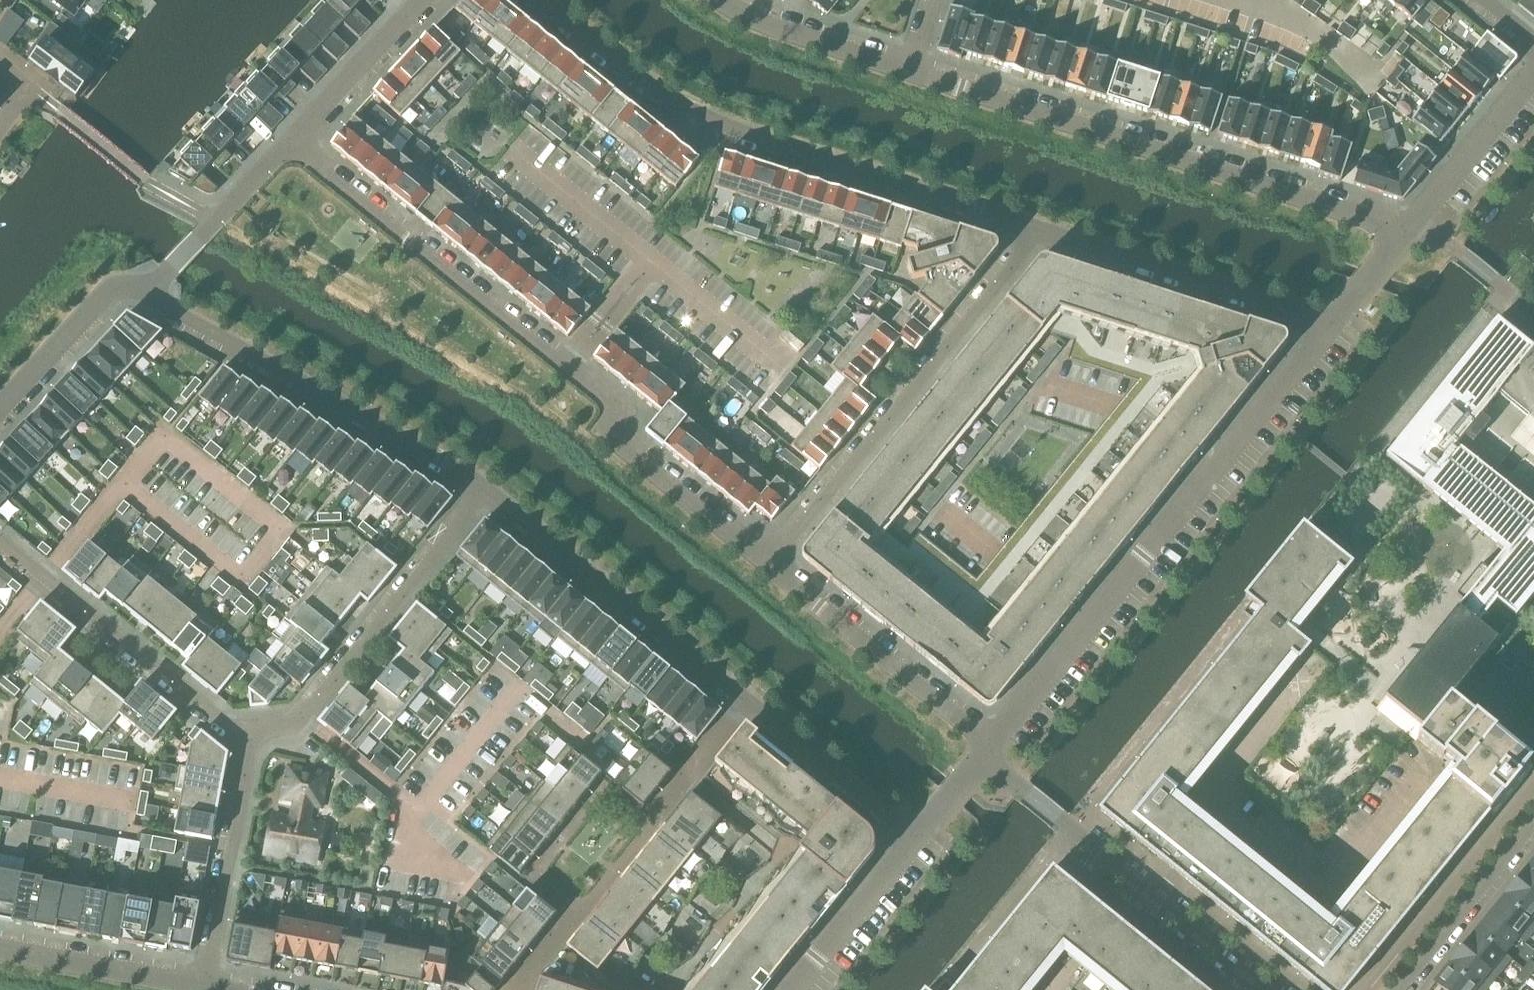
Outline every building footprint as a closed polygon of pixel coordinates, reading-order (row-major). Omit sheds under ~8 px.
[(76,16),(88,0),(56,0),(76,16)] [(327,5),(326,5),(344,22),(343,22),(359,37),(371,25),(355,10),(364,0),(331,0),(327,5)] [(492,0),(464,0),(456,10),(473,23),(492,0)] [(502,0),(492,0),(473,23),(490,37),(513,9),(502,0)] [(810,1),(827,15),(839,0),(810,0),(810,1)] [(1116,1),(1112,0),(1103,0),(1102,5),(1113,9),(1116,1)] [(1314,2),(1312,0),(1305,0),(1301,7),(1307,12),(1314,2)] [(1395,7),(1412,21),(1429,0),(1401,0),(1395,7)] [(326,5),(327,5),(322,1),(311,13),(315,17),(305,28),(304,29),(322,45),(321,46),(338,61),(349,48),(333,33),(343,22),(344,22),(326,5)] [(1127,5),(1116,1),(1113,9),(1125,13),(1127,5)] [(1314,16),(1321,6),(1314,2),(1307,12),(1314,16)] [(951,7),(940,40),(937,51),(947,54),(961,59),(963,53),(962,53),(973,17),(975,17),(975,15),(951,7)] [(1429,21),(1439,29),(1450,16),(1440,7),(1429,21)] [(1423,8),(1418,14),(1427,22),(1432,15),(1423,8)] [(530,22),(513,9),(490,37),(507,51),(530,22)] [(10,10),(0,24),(15,34),(25,22),(10,10)] [(1155,22),(1157,14),(1146,11),(1143,19),(1155,22)] [(68,35),(76,26),(61,14),(54,24),(68,35)] [(1169,18),(1157,14),(1155,22),(1166,26),(1169,18)] [(1427,22),(1418,14),(1413,20),(1422,28),(1427,22)] [(994,24),(975,17),(973,17),(962,53),(963,53),(983,59),(994,24)] [(44,45),(29,64),(77,100),(79,97),(82,99),(100,76),(84,64),(83,66),(67,54),(77,42),(68,35),(54,24),(52,22),(50,24),(51,24),(38,40),(44,45)] [(547,36),(530,22),(507,51),(524,65),(547,36)] [(1343,36),(1350,26),(1343,22),(1336,32),(1343,36)] [(304,29),(305,28),(301,24),(289,36),(294,40),(283,52),(282,52),(300,69),(316,84),(328,71),(311,57),(321,46),(322,45),(304,29)] [(983,59),(1003,66),(1015,30),(994,24),(983,59)] [(1196,36),(1198,28),(1187,24),(1184,32),(1196,36)] [(1349,41),(1356,31),(1350,26),(1343,36),(1349,41)] [(449,33),(458,42),(464,36),(455,27),(449,33)] [(434,28),(419,44),(446,69),(461,53),(434,28)] [(1210,31),(1198,28),(1196,36),(1207,39),(1210,31)] [(1036,37),(1015,30),(1003,66),(1024,73),(1036,37)] [(1499,81),(1515,62),(1518,59),(1515,56),(1487,33),(1470,54),(1468,56),(1495,77),(1499,81)] [(564,50),(547,36),(524,65),(541,78),(564,50)] [(1024,73),(1045,79),(1056,44),(1036,37),(1024,73)] [(1226,46),(1237,49),(1240,41),(1229,38),(1226,46)] [(465,48),(474,57),(480,50),(471,42),(465,48)] [(1403,42),(1395,52),(1401,57),(1402,57),(1409,47),(1403,42)] [(1376,52),(1383,57),(1390,48),(1384,43),(1376,52)] [(404,60),(431,85),(446,69),(419,44),(404,60)] [(1077,50),(1056,44),(1045,79),(1066,86),(1077,50)] [(1244,52),(1255,55),(1258,47),(1247,44),(1244,52)] [(272,64),(261,75),(261,76),(278,92),(278,93),(284,99),(296,86),(290,80),(300,69),(282,52),(283,52),(279,48),(267,60),(272,64)] [(474,57),(483,65),(489,59),(480,50),(474,57)] [(581,63),(564,50),(541,78),(558,92),(581,63)] [(1098,57),(1077,50),(1066,86),(1086,93),(1098,57)] [(1467,52),(1452,71),(1481,94),(1495,77),(1468,56),(1470,54),(1467,52)] [(1274,62),(1285,67),(1288,60),(1277,55),(1274,62)] [(1119,64),(1098,57),(1086,93),(1107,99),(1119,64)] [(404,60),(389,76),(416,101),(431,85),(404,60)] [(1288,60),(1285,67),(1296,72),(1299,65),(1288,60)] [(598,77),(581,63),(558,92),(575,106),(598,77)] [(1139,71),(1119,64),(1107,99),(1128,106),(1139,71)] [(1404,70),(1398,65),(1392,73),(1398,78),(1404,70)] [(257,115),(256,116),(272,131),(284,118),(268,103),(278,93),(278,92),(261,76),(261,75),(257,71),(246,83),(250,87),(240,98),(239,99),(257,115)] [(497,78),(506,86),(512,80),(503,71),(497,78)] [(1160,77),(1139,71),(1128,106),(1149,113),(1160,77)] [(1467,111),(1481,94),(1452,71),(1438,87),(1467,111)] [(1398,78),(1392,73),(1385,81),(1392,86),(1398,78)] [(468,90),(477,81),(470,75),(462,84),(468,90)] [(1313,82),(1323,88),(1327,81),(1317,75),(1313,82)] [(416,101),(389,76),(374,93),(401,117),(416,101)] [(614,91),(598,77),(575,106),(591,119),(614,91)] [(1181,84),(1160,77),(1149,113),(1169,119),(1181,84)] [(1327,81),(1323,88),(1333,94),(1337,88),(1327,81)] [(460,99),(468,90),(462,84),(453,93),(460,99)] [(1202,91),(1181,84),(1169,119),(1190,126),(1202,91)] [(1454,128),(1467,111),(1438,87),(1425,104),(1454,128)] [(508,98),(518,106),(524,100),(514,91),(508,98)] [(608,133),(631,105),(614,91),(591,119),(608,133)] [(1222,97),(1202,91),(1190,126),(1211,133),(1222,97)] [(253,133),(246,127),(256,116),(257,115),(239,99),(240,98),(235,94),(224,107),(228,111),(218,122),(217,122),(235,139),(234,139),(241,145),(253,133)] [(1217,135),(1237,141),(1249,106),(1228,99),(1217,135)] [(1350,106),(1360,113),(1365,107),(1355,100),(1350,106)] [(1454,128),(1425,104),(1411,121),(1440,145),(1454,128)] [(525,112),(535,120),(541,113),(531,105),(525,112)] [(625,147),(648,118),(631,105),(608,133),(625,147)] [(381,120),(386,113),(377,106),(371,112),(381,120)] [(1237,141),(1258,148),(1269,112),(1249,106),(1237,141)] [(1378,120),(1386,118),(1383,106),(1375,109),(1378,120)] [(439,122),(447,113),(441,107),(432,116),(439,122)] [(1378,120),(1375,109),(1367,111),(1371,123),(1378,120)] [(1258,148),(1278,155),(1290,119),(1269,112),(1258,148)] [(396,121),(386,113),(381,120),(391,128),(396,121)] [(430,131),(439,122),(432,116),(424,125),(430,131)] [(331,145),(348,159),(371,131),(354,117),(331,145)] [(224,150),(234,139),(235,139),(217,122),(218,122),(213,118),(202,130),(206,134),(196,145),(195,146),(213,162),(212,163),(219,169),(231,156),(224,150)] [(665,132),(648,118),(625,147),(642,160),(665,132)] [(542,126),(552,133),(557,127),(548,119),(542,126)] [(1310,126),(1290,119),(1278,155),(1299,161),(1310,126)] [(1299,161),(1319,168),(1329,138),(1331,139),(1333,133),(1310,126),(1299,161)] [(413,135),(403,127),(398,134),(408,142),(413,135)] [(552,133),(562,141),(567,134),(557,127),(552,133)] [(366,173),(389,145),(373,131),(350,159),(366,173)] [(682,146),(665,132),(642,160),(659,174),(682,146)] [(1352,145),(1331,139),(1329,138),(1319,168),(1318,174),(1341,181),(1352,145)] [(430,148),(420,140),(414,147),(425,155),(430,148)] [(185,158),(170,174),(206,194),(207,194),(209,195),(211,194),(213,194),(214,193),(219,189),(203,173),(212,163),(213,162),(195,146),(196,145),(192,141),(180,153),(185,158)] [(383,187),(406,158),(389,145),(366,173),(383,187)] [(1418,145),(1394,174),(1402,200),(1403,199),(1404,199),(1436,159),(1418,145)] [(576,153),(585,161),(591,154),(581,146),(576,153)] [(699,159),(682,146),(659,174),(676,188),(699,159)] [(462,158),(452,150),(447,157),(456,165),(462,158)] [(735,194),(746,160),(726,153),(714,188),(735,194)] [(585,161),(595,168),(601,162),(591,154),(585,161)] [(400,200),(423,172),(406,158),(383,187),(400,200)] [(471,166),(462,158),(456,165),(466,172),(471,166)] [(756,201),(767,166),(746,160),(735,194),(756,201)] [(1359,162),(1352,185),(1399,200),(1400,200),(1401,200),(1402,200),(1394,174),(1359,162)] [(777,208),(788,173),(767,166),(756,201),(777,208)] [(417,214),(440,185),(423,172),(400,200),(417,214)] [(619,188),(625,181),(615,173),(609,180),(619,188)] [(777,208),(797,214),(809,180),(788,173),(777,208)] [(495,185),(486,177),(480,184),(490,192),(495,185)] [(818,221),(829,186),(809,180),(797,214),(818,221)] [(625,181),(619,188),(629,196),(634,189),(625,181)] [(433,227),(457,199),(440,185),(417,214),(433,227)] [(505,193),(495,185),(490,192),(500,200),(505,193)] [(818,221),(839,228),(850,193),(829,186),(818,221)] [(850,193),(839,228),(860,235),(871,200),(850,193)] [(636,201),(646,209),(651,202),(641,194),(636,201)] [(450,241),(473,213),(457,199),(433,227),(450,241)] [(860,235),(880,241),(892,206),(871,200),(860,235)] [(529,212),(519,204),(514,211),(523,219),(529,212)] [(902,244),(912,213),(892,206),(880,241),(901,248),(902,244)] [(539,220),(529,212),(523,219),(533,227),(539,220)] [(467,255),(490,226),(473,213),(450,241),(467,255)] [(927,285),(918,296),(944,317),(997,251),(997,250),(998,250),(998,249),(998,248),(999,247),(999,246),(998,245),(998,244),(998,243),(997,242),(997,241),(996,241),(995,240),(994,240),(994,239),(993,239),(912,213),(902,244),(917,249),(919,258),(908,261),(911,271),(913,279),(925,276),(927,285)] [(713,225),(725,229),(728,221),(716,217),(713,225)] [(734,232),(745,236),(748,227),(736,223),(734,232)] [(484,268),(507,240),(490,226),(467,255),(484,268)] [(745,236),(757,239),(760,231),(748,227),(745,236)] [(562,239),(553,231),(547,238),(557,246),(562,239)] [(775,245),(787,249),(789,240),(777,237),(775,245)] [(572,247),(562,239),(557,246),(567,254),(572,247)] [(501,282),(524,253),(507,240),(484,268),(501,282)] [(787,249),(798,253),(801,244),(789,240),(787,249)] [(816,258),(828,262),(830,254),(818,250),(816,258)] [(517,295),(540,267),(524,253),(501,282),(517,295)] [(828,262),(840,266),(842,257),(830,254),(828,262)] [(859,264),(871,268),(874,260),(862,256),(859,264)] [(1083,317),(1135,334),(1186,350),(1185,352),(1188,353),(1189,351),(1196,353),(1197,353),(1203,374),(1202,374),(1197,380),(1196,379),(1194,381),(1195,382),(1162,424),(1127,466),(1092,510),(1057,553),(1022,596),(987,640),(992,644),(988,648),(982,656),(959,685),(973,696),(979,688),(993,700),(1001,690),(1004,693),(1025,667),(1059,625),(1093,582),(1128,539),(1163,496),(1164,495),(1198,453),(1232,411),(1286,345),(1286,344),(1287,343),(1287,342),(1287,341),(1287,340),(1287,339),(1287,338),(1287,337),(1286,336),(1286,335),(1285,334),(1284,334),(1283,333),(1282,332),(1198,305),(1149,289),(1098,273),(1054,259),(1047,257),(1046,257),(1045,256),(1044,257),(1043,257),(1042,257),(1041,258),(1040,258),(1039,259),(1008,298),(1045,327),(1058,311),(1059,309),(1080,316),(1080,318),(1083,319),(1083,317)] [(596,266),(586,259),(581,265),(590,273),(596,266)] [(871,268),(883,272),(886,263),(874,260),(871,268)] [(606,274),(596,266),(590,273),(600,281),(606,274)] [(534,309),(557,281),(540,267),(517,295),(534,309)] [(869,275),(861,285),(868,290),(876,281),(869,275)] [(551,323),(574,294),(557,281),(534,309),(551,323)] [(861,285),(853,294),(860,300),(868,290),(861,285)] [(944,317),(918,296),(915,294),(901,311),(929,335),(944,317)] [(591,309),(574,295),(551,323),(568,337),(591,309)] [(939,457),(956,436),(974,414),(991,392),(1009,371),(1026,349),(1045,327),(1008,298),(998,310),(997,311),(1000,313),(996,318),(994,316),(990,320),(986,325),(989,327),(986,331),(983,329),(981,330),(973,341),(964,352),(962,354),(965,356),(962,360),(959,358),(955,363),(952,367),(954,370),(951,374),(948,371),(947,373),(938,385),(928,396),(927,398),(930,400),(926,404),(924,402),(920,406),(916,411),(919,413),(916,417),(913,415),(912,417),(903,428),(894,439),(892,440),(895,443),(892,447),(889,445),(885,449),(882,454),(884,456),(881,460),(878,458),(877,460),(868,471),(859,482),(858,483),(860,485),(857,490),(854,487),(849,493),(835,511),(813,538),(806,547),(808,548),(808,547),(810,548),(808,550),(815,555),(810,562),(809,561),(808,563),(829,580),(843,591),(844,590),(848,585),(856,591),(852,596),(851,596),(850,597),(865,609),(881,622),(896,634),(897,632),(896,632),(900,627),(908,634),(904,638),(903,640),(929,660),(930,659),(934,654),(942,660),(938,665),(937,665),(936,666),(951,678),(958,684),(959,685),(982,656),(988,648),(861,545),(864,540),(868,544),(886,522),(904,500),(921,478),(939,457)] [(844,305),(836,315),(843,320),(851,311),(844,305)] [(657,316),(647,308),(642,315),(652,323),(657,316)] [(901,311),(888,327),(886,329),(900,340),(915,352),(929,335),(901,311)] [(163,333),(133,316),(128,313),(124,318),(114,328),(143,355),(163,333)] [(836,315),(829,325),(835,330),(843,320),(836,315)] [(886,329),(888,327),(873,315),(858,333),(887,356),(900,340),(886,329)] [(1497,320),(1396,444),(1386,457),(1433,495),(1496,546),(1503,552),(1489,570),(1481,564),(1456,595),(1463,601),(1439,632),(1411,665),(1385,698),(1425,730),(1449,699),(1449,700),(1451,698),(1478,664),(1487,653),(1533,595),(1533,508),(1456,445),(1459,440),(1495,469),(1506,456),(1518,466),(1507,479),(1533,501),(1533,350),(1497,320)] [(674,330),(664,322),(659,329),(668,337),(674,330)] [(143,355),(114,328),(100,344),(128,370),(143,355)] [(594,358),(611,372),(634,344),(617,330),(594,358)] [(684,338),(674,330),(668,337),(678,344),(684,338)] [(779,338),(798,353),(804,345),(786,330),(779,338)] [(874,372),(887,356),(858,333),(845,349),(874,372)] [(817,339),(809,348),(816,354),(824,344),(817,339)] [(1048,352),(1055,357),(1062,348),(1055,343),(1048,352)] [(128,370),(100,344),(85,359),(114,386),(128,370)] [(611,372),(628,386),(651,357),(634,344),(611,372)] [(809,348),(801,358),(808,364),(816,354),(809,348)] [(708,357),(698,349),(692,356),(702,364),(708,357)] [(831,367),(846,379),(847,378),(861,389),(874,372),(845,349),(831,367)] [(1041,361),(1047,366),(1055,357),(1048,352),(1041,361)] [(628,386),(645,399),(668,371),(651,357),(628,386)] [(717,365),(708,357),(702,364),(712,372),(717,365)] [(99,402),(114,386),(85,359),(70,376),(99,402)] [(1040,375),(1047,366),(1041,361),(1033,370),(1040,375)] [(199,397),(217,411),(244,378),(243,377),(241,380),(224,367),(199,397)] [(1033,370),(1026,378),(1033,384),(1040,375),(1033,370)] [(686,385),(668,371),(645,399),(661,413),(672,400),(673,401),(686,385)] [(790,372),(782,382),(789,388),(797,378),(790,372)] [(99,402),(70,376),(55,391),(84,418),(99,402)] [(742,385),(732,377),(727,384),(736,392),(742,385)] [(188,387),(194,392),(202,383),(195,378),(188,387)] [(220,409),(236,422),(250,405),(263,388),(260,391),(244,378),(217,411),(218,412),(220,409)] [(847,378),(846,379),(833,395),(862,418),(876,401),(861,389),(847,378)] [(789,388),(782,382),(774,392),(781,397),(789,388)] [(1060,421),(1077,427),(1091,388),(1074,382),(1060,421)] [(729,414),(743,397),(746,399),(752,393),(742,385),(736,392),(722,409),(729,414)] [(1020,386),(1013,395),(1020,400),(1027,391),(1020,386)] [(194,392),(188,387),(181,396),(187,401),(194,392)] [(255,432),(283,399),(282,399),(279,401),(263,388),(250,405),(236,422),(237,422),(239,420),(255,432)] [(41,407),(69,434),(84,418),(55,391),(41,407)] [(848,435),(862,418),(833,395),(819,412),(848,435)] [(1020,400),(1013,395),(1006,403),(1013,409),(1020,400)] [(299,412),(283,399),(255,432),(256,433),(258,430),(275,443),(302,410),(301,409),(299,412)] [(769,399),(760,409),(767,414),(775,404),(769,399)] [(646,432),(663,446),(686,417),(670,405),(673,401),(672,400),(661,413),(646,432)] [(1013,409),(1006,403),(999,412),(1005,418),(1013,409)] [(69,434),(41,407),(26,423),(55,450),(69,434)] [(171,409),(164,418),(170,423),(177,414),(171,409)] [(278,441),(294,454),(321,420),(320,420),(318,423),(302,410),(275,443),(275,444),(278,441)] [(834,452),(848,435),(819,412),(805,429),(834,452)] [(1005,418),(999,412),(991,421),(998,427),(1005,418)] [(663,446),(680,460),(703,431),(686,417),(663,446)] [(183,418),(176,428),(182,433),(190,423),(183,418)] [(297,451),(313,464),(340,431),(339,430),(337,433),(321,420),(294,454),(297,451)] [(761,430),(752,422),(746,428),(756,436),(761,430)] [(26,423),(11,439),(40,465),(55,450),(26,423)] [(136,427),(131,432),(140,440),(145,434),(136,427)] [(820,470),(834,452),(805,429),(791,446),(820,470)] [(985,443),(992,435),(985,429),(978,438),(985,443)] [(771,438),(761,430),(756,436),(765,444),(771,438)] [(356,444),(340,431),(313,464),(314,465),(316,462),(332,475),(347,457),(359,442),(358,441),(356,444)] [(703,431),(680,460),(698,473),(721,445),(703,431)] [(131,432),(126,439),(135,446),(140,440),(131,432)] [(970,447),(977,452),(985,443),(978,438),(970,447)] [(25,481),(40,465),(11,439),(0,451),(0,458),(25,481)] [(217,446),(211,441),(203,450),(210,455),(217,446)] [(335,473),(351,486),(378,452),(375,455),(359,442),(347,457),(332,475),(333,476),(335,473)] [(698,473),(715,487),(738,459),(721,445),(698,473)] [(217,446),(210,455),(215,460),(223,451),(217,446)] [(977,452),(970,447),(963,456),(970,461),(977,452)] [(790,464),(795,457),(785,449),(780,456),(790,464)] [(394,465),(378,452),(351,486),(352,486),(354,483),(370,496),(387,475),(397,463),(397,462),(394,465)] [(963,456),(956,465),(963,470),(970,461),(963,456)] [(795,457),(790,464),(799,472),(805,465),(795,457)] [(25,481),(0,458),(0,487),(11,497),(25,481)] [(715,487),(732,501),(755,473),(738,459),(715,487)] [(104,466),(113,474),(118,468),(109,461),(104,466)] [(390,507),(417,474),(416,473),(414,476),(397,463),(387,475),(370,496),(371,497),(373,494),(390,507)] [(113,474),(104,466),(99,472),(108,480),(113,474)] [(243,482),(251,473),(245,468),(237,477),(243,482)] [(950,486),(957,477),(950,472),(943,481),(950,486)] [(251,473),(243,482),(249,487),(257,478),(251,473)] [(749,515),(755,507),(772,487),(770,485),(755,473),(732,501),(749,515)] [(393,505),(409,518),(436,484),(435,484),(433,487),(417,474),(390,507),(390,508),(393,505)] [(777,478),(770,485),(772,487),(755,507),(772,521),(795,492),(777,478)] [(943,481),(936,490),(942,495),(950,486),(943,481)] [(436,484),(409,518),(412,515),(429,529),(453,498),(436,484)] [(11,497),(0,487),(0,508),(11,497)] [(273,492),(268,487),(262,495),(267,500),(273,492)] [(928,499),(935,504),(942,495),(936,490),(928,499)] [(77,500),(86,508),(91,502),(81,494),(77,500)] [(284,500),(278,495),(271,504),(276,509),(284,500)] [(921,507),(928,513),(935,504),(928,499),(921,507)] [(77,500),(72,506),(81,513),(86,508),(77,500)] [(284,500),(276,509),(283,514),(290,505),(284,500)] [(117,510),(123,515),(130,506),(124,501),(117,510)] [(330,514),(330,522),(341,521),(341,513),(330,514)] [(318,514),(318,522),(330,522),(330,514),(318,514)] [(907,525),(914,530),(921,521),(914,516),(907,525)] [(62,517),(58,523),(67,531),(72,525),(62,517)] [(456,555),(474,569),(503,533),(485,519),(456,555)] [(367,535),(372,529),(363,522),(358,528),(367,535)] [(144,532),(150,537),(158,528),(151,523),(144,532)] [(914,530),(907,525),(900,534),(907,539),(914,530)] [(1297,659),(1299,660),(1310,647),(1295,635),(1344,574),(1352,564),(1303,525),(1245,597),(1252,602),(1243,613),(1253,621),(1101,809),(1100,810),(1162,860),(1171,867),(1322,989),(1346,989),(1518,776),(1529,764),(1493,734),(1494,734),(1474,718),(1474,719),(1449,700),(1449,699),(1425,730),(1417,739),(1443,760),(1442,761),(1441,765),(1441,768),(1442,771),(1442,773),(1444,776),(1328,919),(1208,822),(1197,814),(1182,801),(1297,659)] [(158,528),(150,537),(156,543),(164,533),(158,528)] [(329,529),(321,530),(321,542),(329,541),(329,529)] [(381,536),(372,529),(367,535),(376,542),(381,536)] [(313,542),(321,542),(321,530),(313,530),(313,542)] [(520,547),(503,533),(474,569),(491,583),(520,547)] [(65,572),(83,586),(111,551),(94,537),(65,572)] [(47,556),(52,550),(43,542),(38,548),(47,556)] [(393,556),(398,550),(389,542),(384,548),(393,556)] [(348,556),(348,557),(383,585),(397,568),(367,544),(354,560),(348,556)] [(537,560),(520,547),(491,583),(507,597),(537,560)] [(282,549),(277,555),(286,562),(291,556),(282,549)] [(112,552),(111,551),(83,586),(100,600),(134,557),(134,556),(123,570),(108,557),(112,552)] [(182,553),(177,560),(184,565),(189,558),(182,553)] [(263,571),(262,571),(280,586),(294,569),(286,562),(277,555),(272,561),(271,561),(270,562),(263,571)] [(107,593),(123,606),(151,570),(134,557),(100,600),(107,593)] [(327,566),(326,567),(369,602),(383,585),(348,557),(335,573),(327,566)] [(195,563),(189,558),(184,565),(190,570),(195,563)] [(553,574),(537,560),(507,597),(524,610),(553,574)] [(313,584),(348,613),(361,596),(369,603),(369,602),(326,567),(313,584)] [(0,568),(0,588),(3,590),(13,579),(0,568)] [(123,606),(139,619),(163,590),(147,577),(152,571),(151,570),(123,606)] [(570,588),(553,574),(524,610),(541,624),(570,588)] [(259,577),(254,583),(263,590),(268,584),(259,577)] [(22,587),(13,579),(8,586),(17,593),(22,587)] [(211,587),(217,592),(222,586),(216,581),(211,587)] [(258,597),(263,590),(254,583),(249,589),(258,597)] [(334,629),(348,613),(313,584),(299,601),(334,629)] [(222,586),(217,592),(224,597),(229,591),(222,586)] [(557,637),(558,637),(587,601),(570,588),(541,624),(542,624),(546,619),(561,631),(557,637)] [(180,603),(163,590),(139,619),(156,633),(180,603)] [(234,605),(240,610),(248,601),(242,596),(234,605)] [(444,606),(434,599),(429,605),(438,613),(444,606)] [(254,606),(248,601),(240,610),(246,615),(254,606)] [(285,618),(291,623),(291,622),(329,652),(321,645),(334,629),(299,601),(285,618)] [(604,615),(587,601),(558,637),(574,651),(604,615)] [(30,651),(59,616),(41,602),(13,637),(30,651)] [(156,633),(173,646),(202,611),(201,611),(196,616),(180,603),(156,633)] [(403,621),(438,649),(452,632),(417,603),(403,621)] [(269,606),(262,615),(268,620),(276,611),(269,606)] [(453,614),(444,606),(438,613),(448,620),(453,614)] [(183,667),(184,668),(218,625),(202,611),(173,646),(189,659),(183,667)] [(620,628),(604,615),(574,651),(591,664),(620,628)] [(30,684),(31,685),(59,650),(60,650),(76,630),(59,616),(30,651),(46,664),(30,684)] [(424,667),(425,665),(438,649),(403,621),(389,638),(404,651),(404,650),(424,667)] [(280,641),(315,669),(329,652),(291,622),(291,623),(293,625),(280,641)] [(184,668),(200,681),(224,652),(208,639),(219,625),(218,625),(184,668)] [(463,632),(473,639),(478,633),(468,626),(463,632)] [(637,642),(620,628),(591,664),(608,678),(637,642)] [(478,633),(473,639),(482,647),(487,641),(478,633)] [(301,686),(315,669),(280,641),(279,641),(285,646),(272,662),(301,686)] [(654,656),(637,642),(608,678),(625,692),(654,656)] [(59,650),(31,685),(47,698),(76,663),(60,650),(59,650)] [(391,667),(421,691),(434,674),(435,673),(425,665),(424,667),(404,650),(404,651),(391,667)] [(242,666),(224,652),(200,681),(218,695),(233,677),(239,682),(246,673),(240,668),(242,666)] [(502,653),(497,659),(506,667),(511,660),(502,653)] [(654,656),(625,692),(626,692),(630,687),(646,700),(671,669),(654,656)] [(483,673),(490,664),(484,659),(476,668),(483,673)] [(520,668),(511,660),(506,667),(515,674),(520,668)] [(301,687),(301,686),(272,662),(249,690),(251,706),(267,705),(289,677),(301,687)] [(47,698),(64,712),(93,677),(76,663),(47,698)] [(391,667),(377,683),(407,707),(421,691),(391,667)] [(688,683),(671,669),(646,700),(663,713),(688,683)] [(93,677),(64,712),(81,726),(110,690),(93,677)] [(458,678),(450,687),(457,692),(464,683),(458,678)] [(8,680),(3,687),(15,697),(20,690),(8,680)] [(535,680),(530,686),(540,694),(545,688),(535,680)] [(120,714),(136,727),(160,697),(142,683),(126,703),(102,733),(103,734),(120,714)] [(393,725),(393,724),(407,707),(377,683),(364,699),(364,700),(384,716),(383,717),(393,725)] [(464,683),(457,692),(463,697),(470,688),(464,683)] [(663,713),(680,727),(704,696),(688,683),(663,713)] [(1381,753),(1395,735),(1332,685),(1275,757),(1286,765),(1286,764),(1296,772),(1291,778),(1305,790),(1285,815),(1312,837),(1379,752),(1381,753)] [(364,700),(364,699),(349,687),(335,705),(370,733),(383,717),(384,716),(364,700)] [(554,695),(545,688),(540,694),(549,701),(554,695)] [(126,703),(110,690),(81,726),(82,726),(86,721),(102,733),(126,703)] [(455,707),(463,697),(457,692),(449,702),(455,707)] [(722,711),(704,696),(680,727),(697,741),(722,711)] [(153,741),(177,711),(160,697),(136,727),(153,741)] [(356,751),(370,733),(335,705),(321,722),(356,751)] [(569,707),(564,713),(573,721),(578,715),(569,707)] [(588,722),(583,728),(590,734),(603,718),(596,712),(588,722)] [(621,712),(616,718),(625,725),(630,719),(621,712)] [(588,722),(578,715),(573,721),(583,728),(588,722)] [(437,716),(430,726),(436,731),(443,721),(437,716)] [(640,727),(630,719),(625,725),(635,733),(640,727)] [(13,730),(19,735),(26,727),(25,726),(26,725),(21,721),(13,730)] [(539,721),(531,730),(537,735),(545,726),(539,721)] [(33,731),(26,725),(25,726),(26,727),(19,735),(26,740),(33,731)] [(764,989),(770,981),(783,966),(797,948),(807,936),(821,919),(835,902),(845,889),(870,858),(871,856),(872,854),(873,851),(874,849),(874,846),(874,844),(874,841),(874,838),(873,836),(871,834),(870,831),(868,829),(866,828),(838,805),(823,793),(806,779),(777,755),(764,745),(756,738),(759,735),(746,725),(741,731),(718,759),(715,763),(708,773),(709,773),(718,785),(751,811),(760,801),(808,840),(799,850),(806,855),(697,989),(763,989),(764,989)] [(228,753),(195,726),(195,727),(188,736),(194,741),(191,746),(187,767),(180,766),(179,767),(224,775),(227,762),(231,756),(228,753)] [(428,740),(436,731),(430,726),(422,735),(428,740)] [(595,738),(601,744),(609,734),(602,729),(595,738)] [(524,738),(517,748),(523,753),(531,744),(524,738)] [(594,753),(601,744),(595,738),(587,748),(594,753)] [(56,740),(54,748),(66,750),(68,742),(56,740)] [(661,750),(667,755),(674,746),(668,741),(661,750)] [(79,744),(68,742),(66,750),(78,752),(79,744)] [(651,743),(646,750),(655,757),(660,751),(651,743)] [(553,762),(589,791),(603,774),(603,773),(581,756),(567,744),(553,762)] [(658,790),(672,772),(642,748),(628,765),(658,790)] [(103,757),(110,758),(116,751),(104,749),(103,757)] [(410,750),(402,759),(409,764),(416,755),(410,750)] [(116,751),(110,758),(126,761),(128,753),(116,751)] [(384,772),(391,764),(378,754),(371,762),(384,772)] [(511,755),(503,764),(509,769),(517,760),(511,755)] [(401,774),(409,764),(402,759),(395,768),(401,774)] [(542,779),(542,780),(575,807),(589,791),(553,762),(553,763),(558,767),(546,782),(542,779)] [(644,807),(658,790),(628,765),(614,783),(644,807)] [(265,852),(316,862),(325,825),(306,821),(309,805),(322,808),(328,774),(288,766),(282,800),(294,802),(290,818),(273,815),(265,852)] [(179,767),(176,788),(220,796),(224,775),(179,767)] [(153,772),(145,770),(143,782),(151,783),(153,772)] [(380,800),(346,772),(338,782),(373,809),(380,800)] [(497,772),(490,781),(496,786),(503,777),(497,772)] [(562,824),(575,807),(542,780),(529,796),(527,795),(526,795),(562,824)] [(182,790),(179,810),(216,817),(220,796),(176,788),(175,789),(182,790)] [(484,789),(476,798),(482,803),(490,794),(484,789)] [(149,793),(141,791),(139,803),(147,804),(149,793)] [(722,818),(712,810),(692,794),(693,793),(692,792),(677,811),(697,828),(708,836),(722,818)] [(548,841),(562,824),(526,795),(513,812),(548,841)] [(144,816),(147,804),(139,803),(137,815),(144,816)] [(470,805),(462,815),(468,820),(476,810),(470,805)] [(212,840),(216,817),(179,810),(175,833),(212,840)] [(694,853),(708,836),(697,828),(677,811),(663,828),(684,844),(694,853)] [(513,812),(499,829),(535,858),(548,841),(513,812)] [(5,817),(3,827),(10,828),(12,818),(5,817)] [(52,837),(54,826),(43,824),(41,835),(52,837)] [(74,831),(54,827),(52,836),(73,840),(74,831)] [(694,853),(684,844),(663,828),(649,844),(670,861),(681,870),(694,853)] [(520,875),(535,858),(499,829),(485,846),(520,875)] [(75,831),(73,840),(95,845),(97,835),(75,831)] [(119,839),(98,835),(96,845),(117,849),(119,839)] [(162,853),(165,839),(153,836),(150,850),(162,853)] [(165,839),(162,853),(174,855),(177,841),(165,839)] [(124,840),(122,850),(137,853),(139,843),(124,840)] [(209,856),(211,847),(194,844),(191,859),(208,863),(209,856)] [(667,886),(681,870),(670,861),(649,844),(636,861),(657,878),(667,886)] [(653,903),(667,886),(657,878),(636,861),(622,878),(643,895),(653,903)] [(491,876),(499,867),(493,862),(485,871),(491,876)] [(1531,864),(1517,881),(1533,895),(1533,867),(1531,864)] [(1163,958),(1163,957),(1162,956),(1157,951),(1155,950),(1155,951),(1122,924),(1109,914),(1107,912),(1103,909),(1093,901),(1093,900),(1092,899),(1087,895),(1085,894),(1053,869),(1053,868),(955,989),(946,981),(939,989),(1034,989),(1064,953),(1086,971),(1070,989),(1203,989),(1163,958)] [(14,922),(23,874),(0,870),(0,919),(14,922)] [(14,922),(35,926),(44,878),(23,874),(14,922)] [(286,887),(287,879),(276,877),(274,885),(286,887)] [(45,879),(44,878),(35,926),(56,930),(64,886),(44,882),(45,879)] [(629,912),(640,920),(653,903),(643,895),(622,878),(609,895),(629,912)] [(485,884),(478,879),(471,888),(477,893),(485,884)] [(307,891),(309,883),(297,881),(295,889),(307,891)] [(1517,881),(1504,898),(1533,923),(1533,895),(1517,881)] [(328,895),(330,887),(318,885),(317,893),(328,895)] [(79,934),(87,891),(64,886),(56,930),(79,934)] [(350,899),(351,891),(339,889),(338,897),(350,899)] [(527,889),(513,907),(543,931),(561,909),(546,897),(542,902),(527,889)] [(100,938),(109,895),(87,891),(79,934),(100,938)] [(371,903),(372,895),(361,893),(359,901),(371,903)] [(100,938),(122,942),(130,899),(109,895),(100,938)] [(640,920),(629,912),(609,895),(595,912),(616,928),(626,937),(640,920)] [(471,901),(465,896),(457,905),(462,909),(463,910),(471,901)] [(392,907),(394,899),(382,897),(380,905),(392,907)] [(1521,941),(1522,942),(1523,941),(1533,928),(1533,923),(1504,898),(1490,915),(1517,936),(1516,937),(1521,941)] [(146,946),(154,903),(130,899),(122,942),(137,945),(146,946)] [(192,951),(200,904),(177,899),(173,918),(168,946),(192,951)] [(413,911),(415,903),(403,901),(402,909),(413,911)] [(167,950),(175,907),(154,903),(146,946),(167,950)] [(434,915),(436,907),(424,905),(423,913),(434,915)] [(499,924),(529,948),(543,931),(513,907),(499,924)] [(440,920),(447,922),(450,910),(442,908),(440,920)] [(230,962),(242,964),(249,966),(250,960),(259,915),(237,911),(228,959),(228,960),(228,961),(229,961),(229,962),(230,962)] [(294,960),(303,915),(281,911),(280,919),(273,956),(274,956),(294,960)] [(626,937),(616,928),(595,912),(581,928),(602,945),(613,954),(626,937)] [(250,960),(249,966),(257,967),(271,970),(274,956),(273,956),(280,919),(259,915),(250,960)] [(324,919),(303,915),(294,960),(315,964),(324,919)] [(1504,952),(1516,937),(1517,936),(1490,915),(1476,932),(1503,953),(1504,952)] [(315,964),(337,968),(344,930),(346,923),(324,919),(315,964)] [(516,965),(529,948),(499,924),(486,941),(516,965)] [(454,929),(456,941),(464,939),(462,927),(454,929)] [(581,928),(568,945),(589,962),(588,963),(599,971),(613,954),(602,945),(581,928)] [(358,972),(365,934),(344,930),(337,968),(358,972)] [(1496,975),(1509,958),(1510,957),(1504,952),(1503,953),(1476,932),(1463,948),(1496,975)] [(386,938),(365,934),(358,972),(379,976),(386,938)] [(408,934),(407,941),(408,942),(400,980),(422,984),(429,946),(430,946),(431,939),(408,934)] [(386,938),(379,976),(400,980),(408,942),(407,941),(386,938)] [(516,965),(486,941),(472,958),(482,967),(483,966),(502,982),(516,965)] [(589,962),(568,945),(543,976),(538,989),(622,989),(599,971),(588,963),(589,962)] [(448,961),(451,950),(430,946),(429,946),(422,984),(442,988),(443,988),(444,981),(445,981),(446,972),(448,961)] [(1449,965),(1480,989),(1484,989),(1496,975),(1463,948),(1449,965)] [(448,961),(446,972),(453,974),(455,963),(448,961)] [(1533,969),(1533,963),(1531,961),(1523,970),(1530,975),(1533,969)] [(1449,965),(1435,983),(1444,989),(1480,989),(1449,965)] [(445,981),(444,981),(443,988),(442,988),(442,989),(496,989),(502,982),(483,966),(482,967),(466,987),(445,981)] [(1523,983),(1530,975),(1523,970),(1517,978),(1523,983)]
